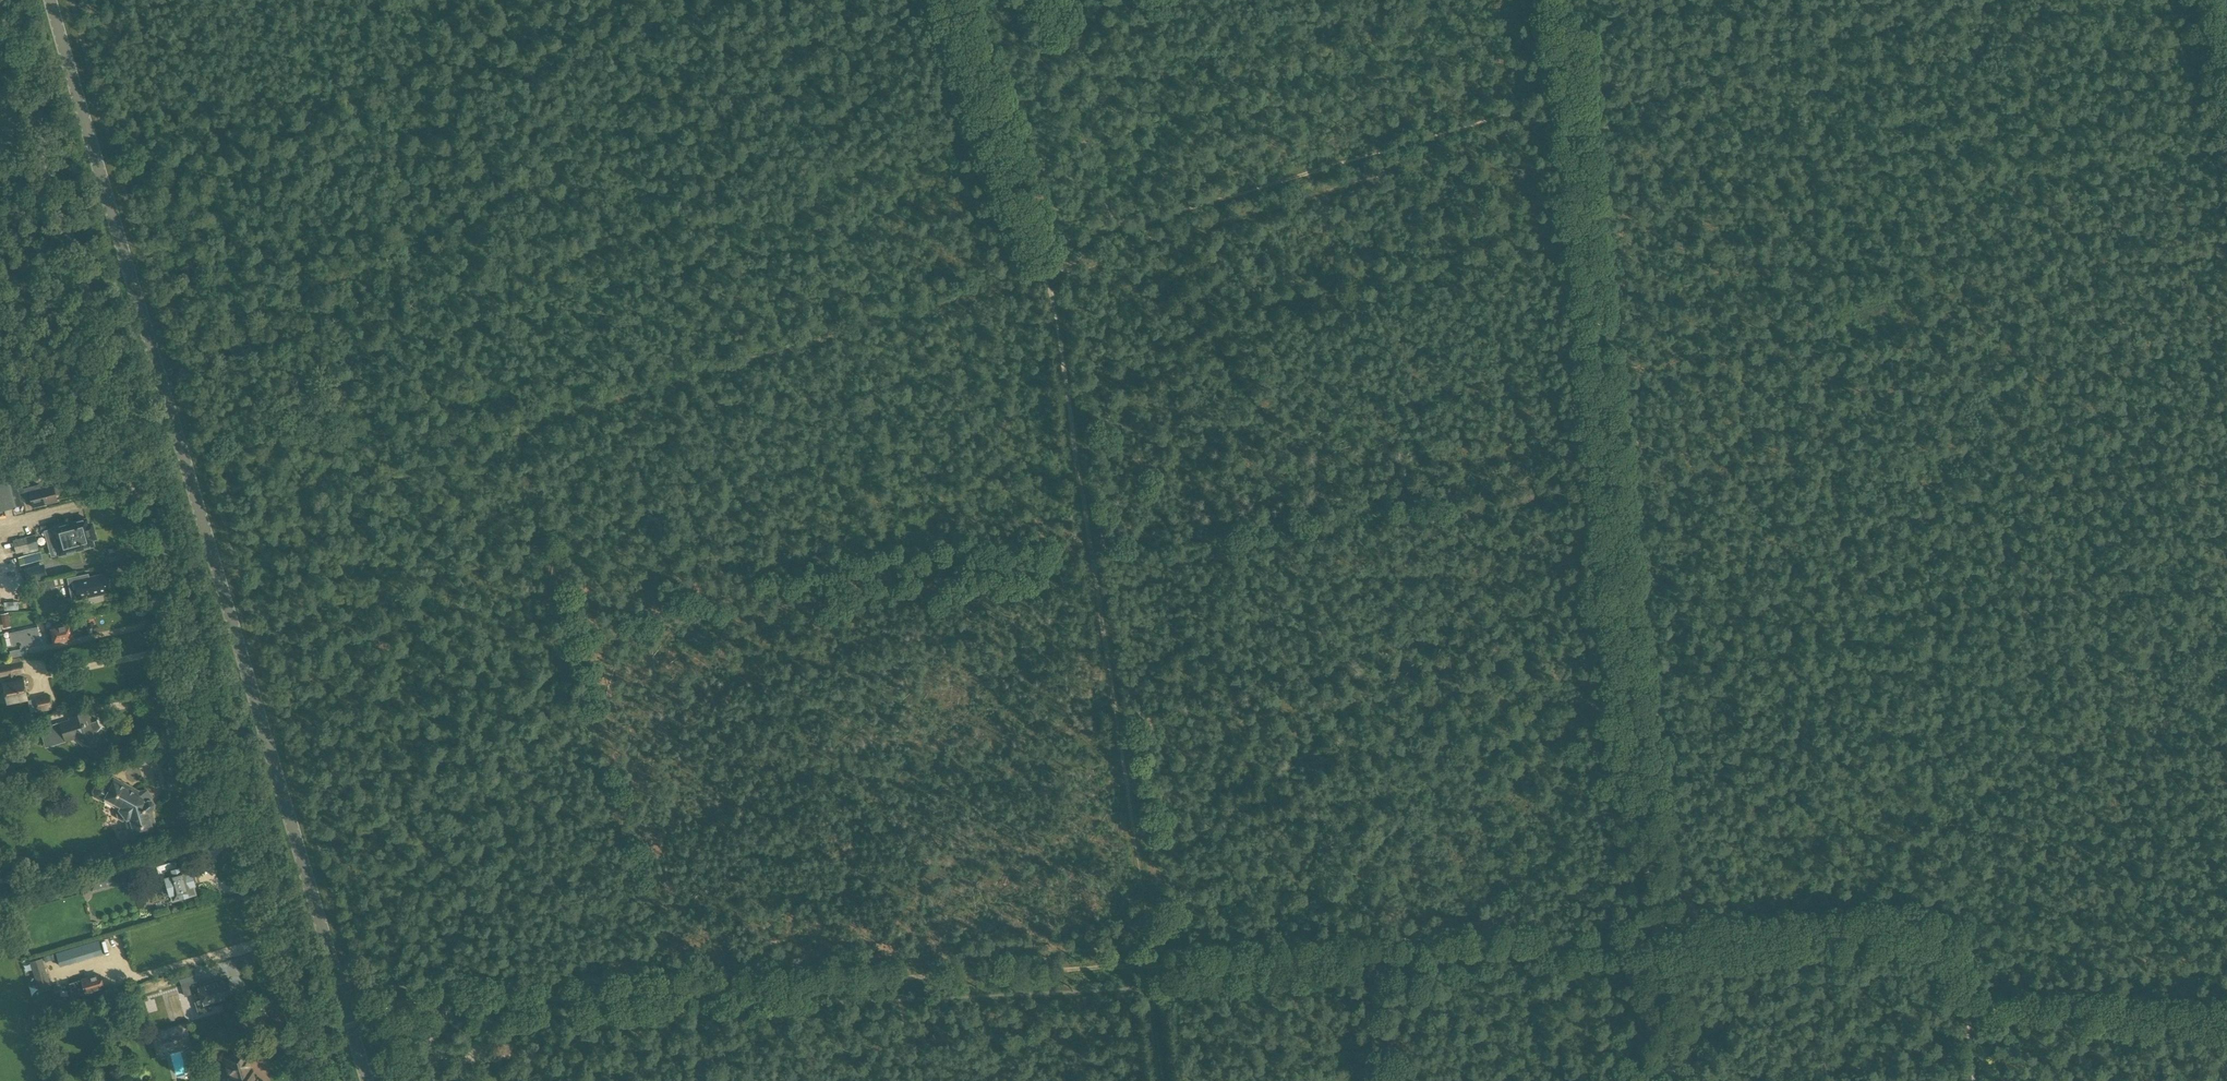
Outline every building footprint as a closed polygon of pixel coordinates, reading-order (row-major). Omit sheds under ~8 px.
[(176,263),(178,272),(194,267),(191,258),(176,263)] [(12,469),(4,471),(5,474),(13,507),(22,505),(13,470),(12,469)] [(13,508),(13,507),(5,474),(4,474),(0,475),(0,511),(13,508)] [(54,486),(53,485),(41,488),(39,484),(28,487),(33,507),(57,501),(56,496),(58,493),(58,491),(57,489),(56,487),(54,486)] [(53,542),(91,531),(89,523),(85,524),(83,518),(61,524),(61,522),(50,525),(51,527),(49,528),(53,542)] [(91,531),(53,542),(56,556),(58,555),(59,557),(70,554),(69,552),(91,546),(89,540),(94,539),(91,531)] [(32,536),(27,537),(14,540),(17,553),(36,548),(32,536)] [(35,579),(47,576),(44,563),(32,566),(35,579)] [(104,573),(75,579),(79,599),(108,592),(104,573)] [(35,590),(70,583),(69,575),(34,583),(35,590)] [(18,601),(3,601),(4,610),(18,609),(18,601)] [(11,626),(9,612),(1,613),(3,628),(11,626)] [(56,642),(74,638),(71,623),(53,627),(56,642)] [(28,655),(26,649),(26,648),(42,644),(38,627),(11,633),(14,646),(20,645),(21,649),(16,650),(18,658),(21,657),(28,655)] [(8,675),(15,673),(24,671),(22,663),(0,668),(0,676),(8,675)] [(24,679),(16,681),(15,673),(8,675),(10,682),(4,684),(8,702),(28,698),(24,679)] [(50,695),(36,698),(39,711),(52,708),(50,695)] [(78,718),(59,723),(61,728),(42,733),(45,745),(80,736),(94,748),(103,739),(91,728),(87,712),(77,714),(78,718)] [(97,784),(93,790),(95,796),(119,809),(117,812),(120,821),(127,819),(130,830),(134,829),(136,836),(154,831),(152,824),(155,823),(152,809),(155,807),(155,803),(152,800),(149,799),(143,792),(113,776),(110,780),(97,784)] [(175,862),(157,868),(159,874),(164,873),(166,879),(165,879),(170,896),(171,896),(173,902),(196,895),(187,866),(177,869),(175,862)] [(113,869),(88,876),(92,891),(118,884),(113,869)] [(60,965),(102,953),(98,940),(56,952),(60,965)] [(55,953),(43,957),(45,962),(56,959),(55,953)] [(42,959),(31,962),(40,991),(51,988),(42,959)] [(227,978),(199,987),(193,968),(179,972),(180,977),(174,978),(177,986),(182,985),(186,996),(196,993),(197,997),(195,1000),(199,1014),(213,1010),(211,1003),(231,997),(228,988),(230,987),(227,978)] [(104,988),(100,975),(69,984),(73,997),(104,988)] [(60,983),(52,986),(54,992),(62,990),(60,983)] [(230,1017),(226,1032),(235,1035),(239,1020),(230,1017)] [(162,1045),(181,1040),(178,1030),(160,1036),(162,1045)] [(246,1051),(226,1057),(233,1080),(258,1080),(257,1079),(255,1080),(252,1069),(251,1069),(246,1051)]
